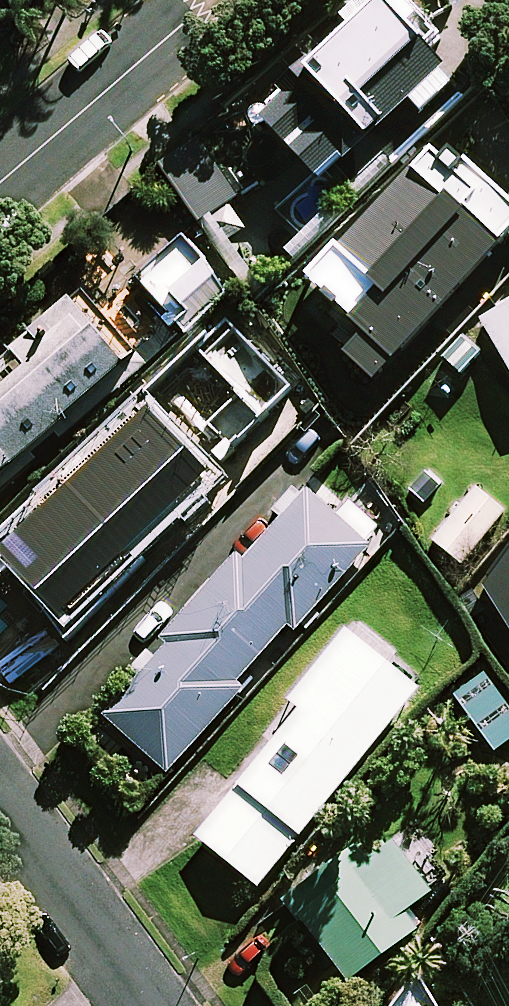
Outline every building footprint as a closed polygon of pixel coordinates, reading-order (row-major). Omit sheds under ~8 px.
[(453,82),(440,67),(452,56),(404,0),(376,0),(271,90),(278,99),(250,123),(280,158),(319,126),(345,157),(413,99),(422,108),(453,82)] [(202,140),(158,170),(194,221),(237,191),(202,140)] [(505,238),(421,158),(335,249),(376,288),(357,308),(400,349),(505,238)] [(161,311),(168,320),(130,352),(78,289),(12,344),(29,364),(0,388),(0,486),(36,456),(30,449),(52,431),(58,438),(233,292),(200,252),(185,234),(137,274),(165,308),(161,311)] [(480,319),(508,366),(508,301),(480,319)] [(169,416),(7,569),(72,637),(240,479),(226,465),(298,397),(239,334),(161,407),(169,416)] [(272,513),(279,520),(249,554),(234,541),(213,565),(220,572),(162,637),(169,643),(156,657),(149,651),(134,667),(141,674),(105,714),(168,770),(243,686),(237,680),(290,621),(298,628),(373,546),(308,488),(299,498),(292,491),(272,513)] [(498,592),(508,610),(508,578),(498,592)] [(235,787),(297,836),(421,683),(349,625),(290,700),(299,707),(235,787)] [(487,674),(457,695),(493,749),(508,739),(508,707),(487,674)] [(297,836),(235,787),(198,833),(259,883),(297,836)] [(435,889),(380,822),(349,847),(286,898),(351,977),(417,924),(407,912),(435,889)] [(418,969),(387,1005),(444,1005),(418,969)]
